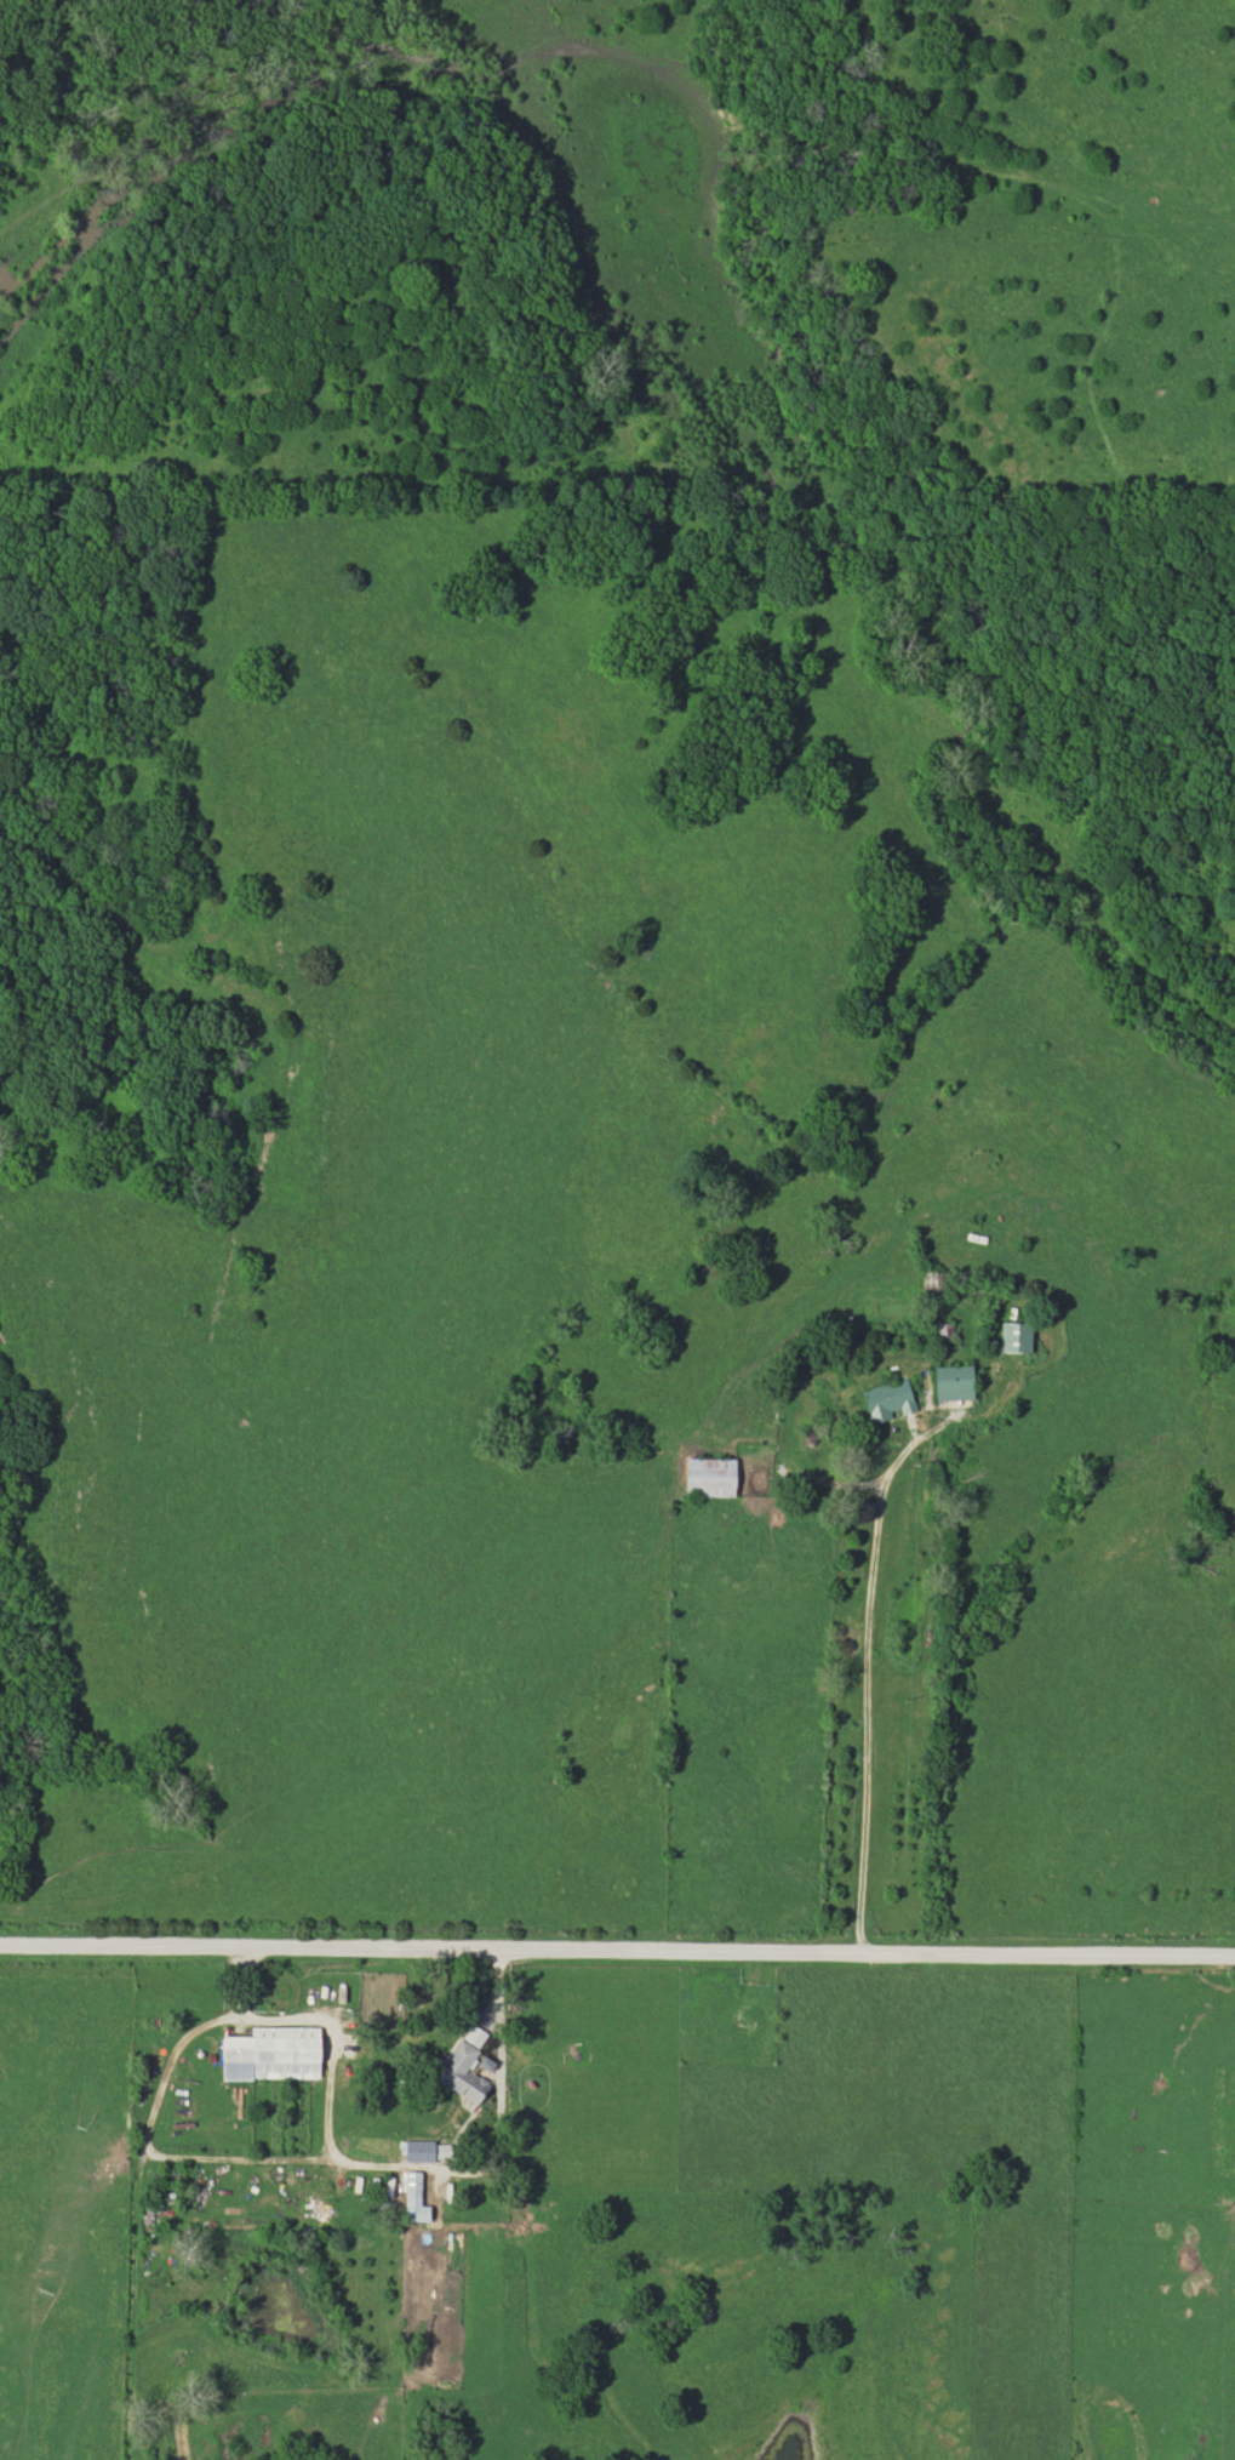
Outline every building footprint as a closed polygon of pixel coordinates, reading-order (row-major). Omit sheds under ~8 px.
[(942,1276),(919,1276),(919,1299),(942,1298),(942,1276)] [(998,1351),(1026,1351),(1026,1322),(998,1322),(998,1351)] [(932,1400),(969,1399),(969,1365),(931,1366),(932,1400)] [(857,1390),(866,1423),(912,1410),(903,1378),(857,1390)] [(731,1457),(682,1457),(682,1495),(731,1495),(731,1457)] [(315,2079),(315,2028),(248,2027),(248,2036),(218,2036),(218,2079),(315,2079)] [(442,2062),(433,2057),(427,2067),(434,2071),(428,2080),(472,2106),(486,2083),(463,2070),(475,2051),(455,2039),(442,2062)] [(401,2221),(425,2221),(426,2205),(416,2205),(417,2161),(430,2162),(430,2141),(402,2141),(401,2221)]
